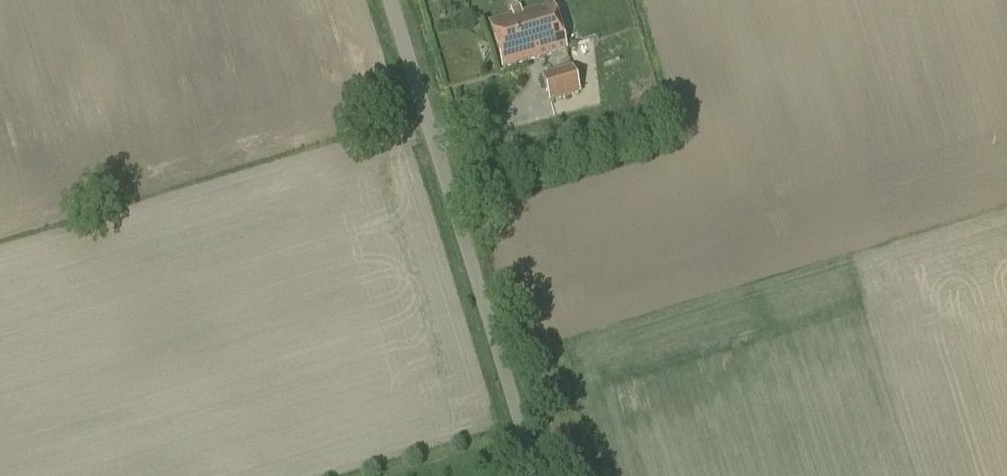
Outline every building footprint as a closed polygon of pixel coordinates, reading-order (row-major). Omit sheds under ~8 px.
[(502,69),(534,59),(566,50),(552,4),(488,23),(502,69)] [(548,103),(580,94),(572,66),(541,74),(548,103)] [(643,94),(634,109),(650,120),(659,105),(643,94)]
